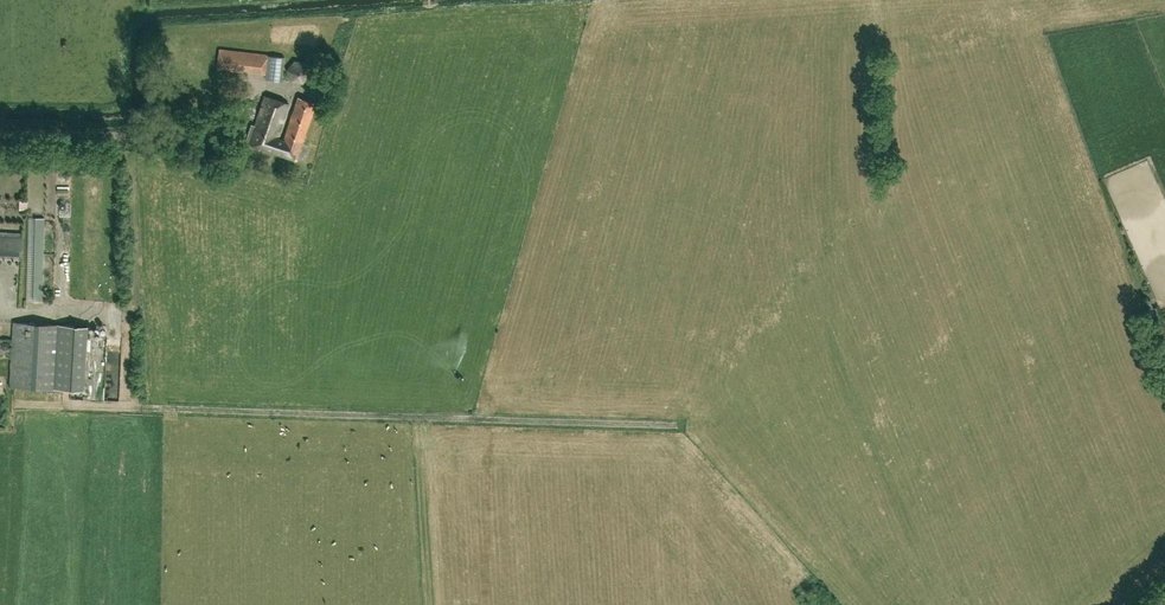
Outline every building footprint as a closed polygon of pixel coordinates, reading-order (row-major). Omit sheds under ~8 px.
[(265,74),(267,54),(220,48),(219,49),(216,69),(265,74)] [(285,57),(267,54),(265,74),(265,79),(283,81),(285,57)] [(288,103),(265,95),(255,124),(251,123),(245,141),(296,159),(315,103),(298,97),(283,139),(277,137),(280,130),(279,130),(288,103)] [(1140,97),(1134,100),(1138,110),(1144,108),(1140,97)] [(0,236),(0,252),(21,254),(22,237),(0,236)] [(86,325),(62,324),(14,322),(11,385),(83,389),(86,325)]
